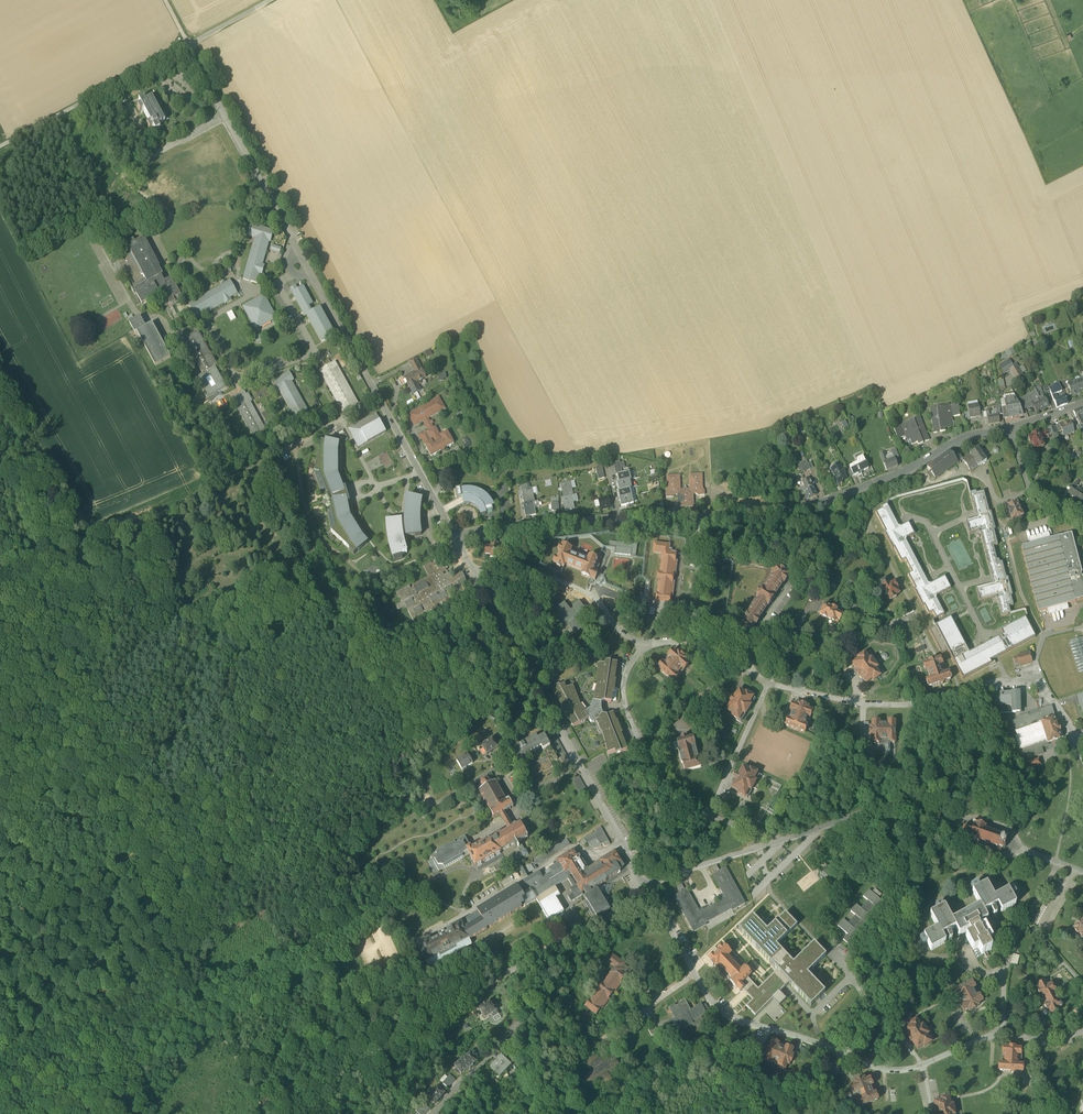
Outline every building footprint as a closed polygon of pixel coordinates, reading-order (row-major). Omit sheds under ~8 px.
[(154,131),(159,129),(158,125),(160,124),(160,125),(161,124),(164,122),(151,98),(145,101),(143,98),(138,101),(140,105),(137,106),(140,111),(143,110),(150,122),(146,124),(149,129),(152,127),(154,131)] [(241,279),(254,283),(257,274),(260,275),(262,267),(259,266),(266,242),(268,243),(270,234),(249,228),(246,237),(253,239),(241,279)] [(163,291),(170,304),(175,302),(173,297),(175,296),(176,297),(180,295),(171,278),(165,282),(161,275),(162,275),(143,239),(134,244),(132,242),(126,245),(144,280),(146,283),(132,291),(134,296),(137,295),(142,304),(159,295),(159,294),(157,290),(161,288),(163,291)] [(272,245),(271,251),(280,254),(282,248),(272,245)] [(120,270),(132,291),(146,283),(144,280),(133,287),(123,268),(120,270)] [(192,310),(196,318),(223,303),(224,304),(230,300),(229,298),(235,294),(229,282),(216,290),(217,291),(199,302),(199,301),(190,306),(193,310),(192,310)] [(303,287),(297,291),(296,288),(292,291),(293,293),(302,310),(304,308),(307,315),(307,316),(322,342),(335,335),(320,309),(313,313),(309,306),(312,304),(303,287)] [(244,306),(256,328),(276,317),(264,295),(244,306)] [(231,320),(236,318),(232,309),(227,312),(231,320)] [(140,318),(137,320),(143,330),(146,328),(140,318)] [(137,333),(143,330),(137,320),(130,324),(135,334),(137,333)] [(152,325),(146,328),(143,330),(137,333),(156,366),(171,358),(165,348),(152,325)] [(248,330),(254,341),(256,342),(258,343),(260,342),(262,341),(262,338),(261,336),(260,335),(257,334),(255,335),(252,328),(248,330)] [(211,359),(213,358),(199,331),(196,332),(211,359)] [(188,346),(203,373),(206,379),(211,376),(216,386),(211,388),(214,394),(227,387),(215,367),(218,365),(214,358),(213,358),(211,359),(196,332),(184,339),(186,342),(185,342),(187,346),(188,346)] [(408,361),(414,372),(421,369),(415,357),(408,361)] [(1011,369),(1018,381),(1024,377),(1022,373),(1019,368),(1016,363),(1013,366),(1009,360),(999,365),(1004,373),(1011,369)] [(186,366),(190,374),(195,371),(191,363),(186,366)] [(338,403),(343,411),(347,409),(356,404),(341,377),(343,376),(339,370),(336,371),(333,365),(329,367),(320,371),(328,385),(329,384),(339,403),(338,403)] [(406,381),(413,394),(420,391),(415,382),(425,377),(421,369),(414,372),(405,377),(404,378),(406,381)] [(189,375),(192,379),(196,377),(198,376),(196,371),(195,371),(190,374),(189,375)] [(280,390),(298,423),(310,416),(304,404),(303,405),(291,381),(293,380),(289,372),(279,379),(280,380),(275,382),(279,388),(280,387),(281,390),(280,390)] [(214,394),(211,388),(206,379),(203,373),(198,376),(196,377),(207,397),(207,398),(214,394)] [(1080,393),(1079,391),(1076,381),(1071,383),(1071,384),(1068,385),(1069,388),(1071,394),(1072,396),(1080,393)] [(1050,392),(1052,395),(1056,394),(1062,391),(1059,385),(1054,387),(1054,386),(1053,386),(1049,388),(1051,392),(1050,392)] [(238,408),(253,436),(260,432),(265,430),(250,402),(252,401),(248,394),(247,395),(244,390),(240,392),(232,397),(235,403),(238,408)] [(1044,408),(1039,398),(1038,395),(1037,395),(1034,396),(1033,394),(1024,399),(1024,400),(1027,406),(1031,404),(1032,406),(1033,405),(1037,412),(1044,408)] [(1058,399),(1056,394),(1052,395),(1057,408),(1068,404),(1064,396),(1058,399)] [(1048,406),(1043,396),(1039,398),(1044,408),(1048,406)] [(436,426),(434,427),(432,424),(430,422),(428,418),(445,408),(439,397),(421,406),(421,408),(419,410),(419,409),(417,409),(408,414),(414,426),(423,421),(425,424),(426,426),(429,430),(427,431),(422,433),(419,435),(421,438),(431,456),(440,450),(441,451),(442,451),(444,450),(445,449),(444,448),(454,443),(447,431),(440,435),(436,426)] [(1023,415),(1016,399),(1016,398),(1009,399),(1004,400),(1006,407),(1007,418),(1013,417),(1013,416),(1023,415)] [(930,408),(934,433),(937,432),(937,431),(937,430),(940,429),(940,431),(940,432),(945,431),(945,428),(951,427),(950,422),(949,417),(952,417),(960,415),(958,404),(952,405),(952,406),(951,406),(951,405),(936,407),(937,408),(935,408),(930,408)] [(978,404),(968,406),(970,417),(980,416),(980,412),(978,404)] [(1082,407),(1073,411),(1073,412),(1080,426),(1082,425),(1082,419),(1082,409),(1082,407)] [(354,438),(359,447),(386,432),(376,414),(349,429),(352,435),(354,434),(355,437),(354,438)] [(998,415),(992,416),(987,417),(988,425),(999,423),(998,415)] [(917,442),(918,444),(923,442),(922,440),(925,439),(926,441),(929,440),(920,417),(915,419),(916,420),(914,420),(901,425),(901,426),(900,426),(899,425),(894,428),(898,439),(905,436),(908,435),(910,439),(912,444),(917,442)] [(1062,431),(1063,435),(1070,433),(1070,434),(1074,432),(1071,422),(1067,423),(1067,425),(1065,425),(1063,424),(1060,425),(1060,426),(1062,431)] [(1058,437),(1056,433),(1054,426),(1047,429),(1048,430),(1049,435),(1050,436),(1053,435),(1055,438),(1058,437)] [(1032,443),(1035,450),(1044,446),(1041,438),(1049,435),(1048,430),(1038,434),(1032,436),(1033,437),(1028,438),(1030,443),(1032,443)] [(328,495),(331,493),(343,488),(338,475),(338,452),(339,444),(326,441),(326,442),(321,441),(320,450),(314,472),(319,474),(325,489),(328,495)] [(970,454),(978,466),(979,466),(987,461),(978,448),(970,454)] [(378,455),(385,468),(393,464),(386,451),(378,455)] [(880,454),(884,463),(894,459),(892,454),(886,457),(884,452),(880,454)] [(957,463),(953,457),(949,452),(927,467),(930,471),(933,475),(935,479),(957,463)] [(957,463),(962,459),(963,459),(958,453),(953,457),(957,463)] [(978,466),(970,454),(963,459),(962,459),(971,472),(978,466)] [(862,474),(861,472),(868,469),(863,457),(857,459),(859,462),(849,467),(853,476),(858,474),(859,475),(862,474)] [(895,458),(894,459),(884,463),(887,470),(898,466),(895,459),(895,458)] [(801,463),(805,472),(811,469),(806,460),(801,463)] [(613,463),(616,475),(617,474),(623,473),(621,468),(620,463),(620,461),(613,463)] [(836,479),(839,485),(842,483),(843,482),(842,481),(847,479),(840,464),(838,465),(837,464),(836,464),(834,465),(834,466),(835,468),(831,470),(836,479)] [(596,467),(598,479),(605,477),(602,465),(596,467)] [(319,474),(314,472),(321,490),(325,489),(319,474)] [(617,474),(619,482),(628,480),(630,480),(628,472),(629,472),(623,473),(617,474)] [(678,494),(678,507),(683,507),(684,505),(687,505),(689,507),(694,506),(693,494),(696,494),(698,495),(705,495),(704,491),(703,489),(702,474),(689,475),(690,489),(687,489),(685,487),(683,489),(680,489),(680,475),(667,476),(668,491),(666,492),(666,497),(673,496),(674,495),(678,494)] [(646,476),(647,489),(659,488),(657,475),(646,476)] [(804,486),(805,489),(813,486),(809,478),(802,482),(804,486)] [(617,483),(619,490),(629,488),(630,488),(628,480),(619,482),(617,483)] [(560,483),(563,496),(572,494),(573,494),(572,488),(570,481),(560,483)] [(813,486),(805,489),(809,497),(808,497),(809,498),(817,494),(813,486)] [(1075,498),(1080,491),(1075,488),(1073,486),(1071,488),(1069,491),(1068,493),(1075,498)] [(333,499),(334,504),(347,502),(350,502),(346,487),(343,488),(331,493),(333,499)] [(521,489),(524,502),(533,500),(535,500),(533,494),(532,487),(531,487),(530,487),(522,489),(521,489)] [(456,489),(457,497),(458,498),(459,497),(462,496),(463,496),(464,502),(465,502),(468,502),(472,503),(475,505),(478,507),(480,510),(481,513),(486,513),(486,511),(493,509),(492,506),(494,505),(492,503),(491,500),(489,498),(488,496),(486,495),(484,493),(481,492),(479,490),(476,489),(474,489),(471,488),(468,488),(466,488),(463,489),(461,489),(460,488),(456,489)] [(618,490),(620,498),(630,496),(629,488),(619,490),(618,490)] [(806,498),(808,497),(809,497),(805,489),(800,492),(802,496),(805,494),(806,498)] [(997,598),(1002,616),(1011,613),(1009,606),(1013,605),(1011,596),(1012,595),(1008,577),(1006,577),(1002,562),(998,563),(993,546),(998,545),(994,530),(995,529),(991,512),(989,512),(984,491),(976,493),(976,491),(970,493),(976,516),(974,519),(966,521),(969,533),(978,531),(980,533),(993,582),(991,584),(976,588),(980,601),(995,597),(997,598)] [(1082,501),(1082,493),(1080,491),(1075,498),(1082,503),(1082,501)] [(573,501),(572,494),(563,496),(562,497),(565,509),(575,507),(573,501)] [(422,498),(407,496),(406,504),(405,516),(405,519),(401,520),(387,520),(388,533),(390,546),(393,556),(401,553),(407,551),(405,544),(403,537),(421,534),(420,525),(420,518),(420,510),(422,498)] [(465,503),(465,502),(464,502),(463,496),(462,496),(459,497),(458,498),(457,497),(456,498),(446,503),(450,510),(459,505),(461,504),(464,503),(465,503)] [(632,503),(630,496),(620,498),(621,506),(634,503),(632,503)] [(600,505),(601,509),(609,507),(608,506),(610,505),(608,497),(598,499),(600,505)] [(536,513),(534,507),(533,500),(524,502),(523,502),(526,515),(536,513)] [(358,551),(368,542),(362,535),(350,516),(347,502),(334,504),(331,505),(332,511),(335,527),(331,531),(348,547),(354,553),(358,550),(358,551)] [(1010,517),(1012,521),(1023,517),(1016,502),(1006,507),(1008,511),(1006,512),(1009,518),(1010,517)] [(933,612),(936,618),(944,614),(936,598),(937,596),(951,588),(945,576),(931,584),(928,583),(906,541),(907,538),(914,534),(908,523),(901,527),(898,526),(887,504),(887,505),(881,507),(882,509),(876,513),(885,532),(884,532),(893,549),(894,548),(901,562),(905,559),(912,572),(908,574),(915,589),(914,590),(923,606),(924,605),(929,614),(933,612)] [(1028,538),(1029,544),(1050,539),(1048,533),(1028,538)] [(1058,537),(1075,602),(1082,600),(1082,579),(1082,577),(1082,578),(1081,574),(1082,574),(1071,534),(1058,537)] [(1075,602),(1058,537),(1050,539),(1029,544),(1021,546),(1023,552),(1022,554),(1023,555),(1024,559),(1023,560),(1025,561),(1026,565),(1025,567),(1027,568),(1028,572),(1027,573),(1028,574),(1029,578),(1028,580),(1030,580),(1031,584),(1030,586),(1032,587),(1033,591),(1032,592),(1034,593),(1035,597),(1033,599),(1035,600),(1036,604),(1035,605),(1037,606),(1038,612),(1047,610),(1067,604),(1075,602)] [(631,555),(635,556),(637,545),(611,541),(610,546),(616,547),(632,549),(631,555)] [(503,546),(502,546),(502,543),(499,543),(498,543),(491,542),(491,545),(486,544),(485,552),(485,553),(490,554),(490,557),(497,558),(497,554),(503,555),(503,546)] [(653,552),(662,553),(663,544),(654,543),(653,552)] [(590,577),(595,579),(597,573),(595,573),(592,571),(595,564),(596,564),(598,559),(589,555),(588,557),(587,560),(570,552),(571,549),(572,548),(562,544),(561,546),(560,545),(558,550),(560,551),(557,557),(555,556),(553,562),(557,563),(556,565),(560,567),(561,565),(564,566),(565,563),(582,571),(581,574),(590,578),(590,577)] [(668,545),(663,544),(662,553),(661,560),(662,560),(660,572),(659,571),(657,582),(659,582),(657,593),(656,601),(669,602),(670,595),(670,594),(667,594),(669,582),(672,582),(673,574),(673,573),(670,573),(671,561),(674,561),(675,553),(670,553),(670,549),(668,549),(668,545)] [(588,557),(571,549),(570,552),(587,560),(588,557)] [(408,609),(415,622),(418,620),(416,617),(424,612),(425,613),(424,612),(423,610),(421,606),(421,605),(423,604),(424,605),(425,608),(426,610),(427,610),(430,608),(431,608),(431,607),(434,606),(435,606),(434,604),(441,601),(442,603),(443,603),(442,603),(449,599),(450,599),(448,596),(455,593),(456,596),(457,595),(456,595),(463,591),(463,592),(464,592),(462,589),(469,585),(469,586),(465,578),(466,578),(465,577),(465,578),(464,575),(462,571),(462,572),(451,578),(451,577),(449,574),(444,577),(441,572),(446,569),(442,560),(436,563),(435,562),(439,560),(438,557),(434,559),(435,561),(431,563),(431,562),(424,565),(424,566),(424,565),(430,576),(413,585),(413,584),(412,585),(413,586),(414,587),(412,589),(411,587),(409,584),(397,591),(399,590),(400,593),(399,594),(399,595),(399,594),(401,598),(401,599),(402,599),(404,602),(403,603),(405,602),(406,604),(408,608),(408,609)] [(733,562),(766,567),(766,563),(734,558),(733,562)] [(429,575),(413,584),(413,585),(430,576),(424,565),(424,566),(429,575)] [(740,623),(751,630),(755,625),(756,625),(760,619),(759,619),(767,606),(768,607),(775,596),(783,583),(784,584),(788,578),(787,577),(789,575),(784,571),(781,569),(776,566),(771,572),(773,573),(771,575),(772,576),(764,588),(762,591),(760,590),(757,595),(758,596),(756,599),(757,599),(748,612),(747,611),(743,617),(742,616),(740,619),(742,621),(740,623)] [(449,574),(446,569),(441,572),(444,577),(449,574)] [(894,582),(892,583),(891,582),(888,583),(881,587),(885,594),(884,596),(887,601),(889,600),(890,601),(897,597),(896,596),(900,594),(897,589),(894,582)] [(464,588),(469,586),(469,585),(462,589),(464,592),(463,592),(463,591),(456,595),(457,595),(461,593),(464,599),(465,598),(464,596),(466,594),(468,597),(469,596),(464,588)] [(451,596),(455,593),(448,596),(450,599),(449,599),(442,603),(443,603),(447,601),(450,606),(451,606),(450,603),(453,602),(454,604),(455,604),(451,596)] [(406,605),(408,609),(408,608),(406,604),(405,602),(403,603),(404,602),(402,599),(401,599),(402,600),(396,604),(397,605),(399,603),(401,606),(398,607),(399,608),(406,605)] [(436,604),(441,601),(434,604),(435,606),(434,606),(431,607),(431,608),(432,607),(436,613),(437,612),(435,610),(438,608),(439,611),(440,610),(436,604)] [(581,628),(576,622),(574,619),(580,614),(581,616),(587,611),(579,602),(573,606),(574,607),(571,610),(564,602),(553,611),(554,611),(552,613),(553,615),(555,613),(560,619),(556,622),(551,626),(557,633),(561,630),(561,629),(568,624),(575,633),(581,628)] [(1069,610),(1067,604),(1047,610),(1048,616),(1069,610)] [(824,605),(822,608),(820,613),(819,615),(822,616),(827,619),(827,618),(831,620),(831,621),(834,622),(835,621),(838,623),(839,620),(840,621),(842,615),(840,614),(836,612),(837,610),(832,607),(832,608),(825,605),(824,605)] [(900,610),(904,617),(914,612),(910,605),(900,610)] [(948,650),(963,679),(991,664),(991,665),(994,663),(992,660),(994,659),(999,657),(1035,637),(1025,618),(1001,631),(1003,635),(991,642),(986,644),(969,653),(951,618),(935,626),(929,629),(942,653),(948,650)] [(561,630),(563,632),(567,629),(572,635),(575,633),(568,624),(561,629),(561,630)] [(1079,673),(1082,672),(1082,639),(1082,637),(1069,642),(1079,673)] [(669,678),(673,682),(678,676),(683,670),(688,665),(685,662),(686,660),(683,658),(684,657),(681,654),(680,655),(678,653),(677,654),(672,651),(668,656),(669,658),(670,658),(664,664),(662,662),(657,668),(661,672),(669,678)] [(867,653),(865,654),(864,654),(858,658),(859,660),(852,664),(856,669),(858,672),(857,673),(859,676),(860,676),(862,678),(866,683),(872,679),(873,681),(880,676),(882,674),(877,668),(871,659),(867,653)] [(1017,656),(1013,657),(1015,663),(1019,662),(1020,666),(1032,663),(1029,653),(1017,656)] [(943,664),(942,665),(940,659),(935,661),(934,660),(929,662),(929,663),(923,665),(925,671),(927,670),(931,679),(925,681),(928,688),(939,684),(939,685),(943,683),(943,682),(951,680),(948,673),(946,673),(943,664)] [(598,684),(594,698),(604,701),(611,702),(617,663),(606,661),(606,664),(598,664),(598,684)] [(559,683),(552,687),(563,706),(562,707),(568,718),(569,718),(573,725),(579,722),(580,723),(588,717),(586,711),(580,704),(573,685),(566,688),(564,684),(560,685),(559,683)] [(745,714),(751,705),(749,704),(753,697),(746,692),(745,694),(739,690),(736,695),(735,695),(733,698),(732,698),(730,701),(731,702),(729,704),(730,705),(726,710),(732,714),(731,716),(738,720),(739,720),(743,713),(745,714)] [(1012,712),(1012,713),(1016,713),(1020,712),(1019,701),(1019,696),(1020,696),(1020,693),(1019,693),(1011,693),(1000,694),(993,694),(994,706),(1000,706),(1001,713),(1012,712)] [(604,701),(594,698),(591,707),(586,711),(588,717),(592,723),(596,720),(606,716),(603,715),(601,708),(602,702),(604,701)] [(792,704),(789,710),(792,711),(789,719),(786,718),(784,725),(789,727),(799,730),(799,731),(804,733),(806,726),(804,725),(807,717),(809,718),(812,711),(807,709),(808,707),(805,706),(801,704),(801,705),(798,703),(797,705),(792,704)] [(1026,752),(1028,758),(1043,753),(1042,747),(1048,745),(1048,744),(1060,740),(1060,739),(1062,738),(1059,728),(1057,722),(1055,717),(1052,707),(1040,711),(1040,713),(1028,716),(1028,714),(1018,717),(1019,719),(1012,721),(1016,736),(1015,736),(1016,740),(1017,743),(1021,754),(1026,752)] [(606,716),(596,720),(603,733),(608,753),(616,751),(616,754),(627,749),(613,713),(606,716)] [(872,738),(872,743),(880,743),(886,743),(888,743),(895,743),(895,738),(895,727),(895,722),(888,722),(888,725),(879,725),(879,722),(872,722),(872,727),(870,727),(870,730),(870,731),(870,735),(870,738),(872,738)] [(547,734),(562,762),(568,758),(554,731),(553,731),(547,734)] [(515,761),(519,759),(525,755),(541,747),(543,750),(550,746),(544,736),(538,740),(536,737),(520,745),(519,744),(516,745),(517,747),(510,751),(515,761)] [(682,740),(677,741),(677,742),(679,750),(678,750),(682,763),(683,763),(685,772),(701,767),(699,758),(698,759),(694,747),(695,746),(692,737),(686,739),(686,737),(682,738),(682,740)] [(483,748),(487,754),(499,747),(493,738),(481,745),(483,748)] [(550,746),(543,750),(547,757),(531,765),(525,755),(519,759),(520,759),(521,761),(521,762),(526,771),(524,772),(528,780),(528,779),(552,766),(552,767),(553,766),(550,763),(557,759),(555,756),(555,755),(555,756),(550,746)] [(456,760),(462,769),(473,763),(467,753),(464,755),(464,756),(456,760)] [(1027,762),(1029,769),(1041,765),(1039,758),(1027,762)] [(528,779),(528,780),(552,767),(552,766),(528,779)] [(744,797),(745,796),(748,789),(750,790),(756,781),(753,780),(757,773),(757,772),(750,768),(749,770),(742,766),(739,772),(737,776),(736,775),(734,779),(735,779),(734,782),(731,788),(738,791),(737,793),(744,797)] [(572,780),(581,795),(587,792),(578,776),(572,780)] [(479,790),(494,818),(500,814),(504,812),(514,807),(513,806),(515,805),(515,802),(514,800),(511,799),(510,800),(509,798),(506,800),(496,781),(494,782),(491,778),(489,780),(489,779),(485,778),(482,780),(481,784),(477,786),(479,790)] [(500,814),(508,829),(512,827),(511,825),(504,812),(500,814)] [(996,850),(1000,852),(1001,849),(1003,848),(1003,847),(1004,847),(1004,848),(1005,848),(1004,846),(1006,841),(1008,841),(1007,840),(1006,840),(1005,840),(1006,835),(1002,833),(1002,834),(1002,833),(1001,835),(996,833),(997,832),(996,831),(995,833),(991,831),(991,830),(990,829),(990,831),(985,829),(986,828),(987,827),(987,826),(985,826),(984,826),(984,824),(983,823),(983,824),(980,822),(979,822),(978,824),(977,823),(976,822),(975,822),(976,824),(969,821),(968,825),(967,825),(967,824),(966,824),(966,825),(964,826),(963,825),(962,826),(963,827),(962,829),(961,830),(962,830),(963,833),(962,834),(963,834),(964,833),(964,834),(963,838),(970,840),(968,840),(969,841),(970,841),(972,842),(971,843),(972,844),(972,843),(976,845),(977,844),(979,844),(979,846),(980,845),(980,844),(980,842),(985,844),(984,845),(985,846),(986,844),(991,846),(990,848),(991,848),(992,846),(997,848),(996,850)] [(472,849),(471,847),(467,849),(470,855),(476,866),(501,852),(505,849),(505,850),(510,847),(514,844),(516,848),(518,846),(518,847),(519,847),(517,844),(520,842),(521,842),(521,841),(528,837),(527,836),(524,831),(523,832),(519,825),(517,826),(515,823),(511,825),(512,827),(508,829),(509,830),(501,835),(500,832),(494,835),(496,839),(491,841),(490,839),(472,849)] [(593,847),(594,848),(598,847),(601,845),(603,844),(604,846),(608,845),(610,844),(600,826),(595,829),(596,832),(582,840),(584,844),(587,844),(587,845),(590,845),(591,845),(593,845),(593,847)] [(439,872),(470,855),(467,849),(471,847),(467,840),(465,836),(430,856),(432,859),(438,870),(439,872)] [(525,867),(528,872),(534,869),(532,866),(570,844),(567,839),(531,860),(533,862),(525,867)] [(525,851),(520,842),(517,844),(519,847),(522,852),(521,853),(522,854),(518,856),(517,855),(512,858),(515,863),(516,862),(526,880),(528,878),(519,860),(520,860),(519,859),(523,857),(524,858),(529,855),(526,850),(525,851)] [(551,872),(546,875),(551,882),(553,885),(558,883),(557,882),(567,877),(569,875),(575,886),(573,887),(570,889),(572,892),(567,895),(570,900),(571,901),(572,901),(582,895),(582,894),(582,893),(585,891),(587,895),(585,897),(588,901),(585,902),(593,914),(595,913),(597,917),(609,910),(598,891),(596,887),(600,884),(607,880),(621,871),(620,870),(624,867),(615,851),(599,861),(600,861),(602,864),(588,873),(586,870),(587,868),(579,855),(578,856),(574,849),(556,860),(558,863),(549,869),(551,872)] [(820,877),(823,879),(824,878),(825,879),(829,874),(831,872),(830,871),(842,857),(843,857),(846,853),(842,850),(839,854),(827,869),(825,868),(824,870),(820,874),(821,875),(820,877)] [(433,873),(438,870),(432,859),(427,862),(433,873)] [(600,861),(587,868),(586,870),(588,873),(602,864),(600,861)] [(727,872),(728,869),(726,869),(726,868),(713,875),(721,889),(720,891),(722,892),(724,895),(726,898),(723,900),(717,903),(714,902),(713,905),(712,906),(709,905),(708,908),(702,911),(700,913),(698,910),(696,906),(697,904),(695,903),(687,889),(674,896),(675,897),(674,899),(676,900),(677,901),(676,903),(679,904),(679,905),(678,907),(681,907),(681,909),(680,910),(683,911),(683,912),(683,914),(685,915),(685,916),(685,918),(687,919),(690,924),(689,926),(691,927),(692,928),(691,930),(693,931),(694,931),(706,925),(705,923),(731,909),(732,910),(745,903),(744,903),(745,900),(743,900),(742,899),(743,897),(741,896),(738,891),(739,889),(737,888),(736,887),(737,885),(734,884),(734,883),(734,881),(732,881),(732,879),(732,877),(730,877),(730,876),(730,873),(728,873),(727,872)] [(535,896),(548,888),(546,884),(542,877),(541,875),(539,872),(528,878),(526,880),(516,885),(517,886),(518,886),(525,898),(522,900),(524,904),(523,904),(524,905),(525,905),(535,899),(536,899),(536,898),(535,896)] [(568,878),(567,877),(557,882),(558,883),(553,885),(551,882),(546,875),(542,877),(546,884),(548,888),(549,889),(555,886),(568,878)] [(568,878),(573,887),(575,886),(569,875),(567,877),(568,878)] [(601,886),(600,884),(596,887),(598,891),(600,890),(603,893),(603,892),(605,886),(605,885),(601,886)] [(947,932),(947,933),(947,934),(947,935),(949,939),(950,939),(951,939),(952,938),(953,938),(953,937),(950,933),(950,932),(949,933),(948,931),(956,927),(960,935),(969,930),(969,931),(970,933),(966,935),(973,950),(978,947),(982,954),(992,949),(988,942),(992,940),(985,925),(980,928),(979,926),(979,924),(988,919),(984,912),(991,908),(992,910),(992,911),(994,915),(995,915),(997,914),(997,913),(995,909),(994,909),(993,907),(998,905),(1002,912),(1016,904),(1008,890),(994,897),(987,884),(972,891),(980,905),(952,920),(944,906),(930,914),(937,928),(924,935),(931,950),(946,942),(942,935),(947,932)] [(417,944),(426,961),(470,939),(487,929),(486,927),(489,925),(489,927),(499,921),(511,914),(522,907),(521,906),(523,904),(524,904),(522,900),(525,898),(518,886),(517,886),(477,910),(478,912),(466,919),(468,925),(469,926),(464,929),(461,922),(450,927),(452,930),(431,941),(429,938),(417,944)] [(555,886),(549,889),(550,890),(551,889),(556,897),(560,894),(555,886)] [(536,898),(549,889),(548,888),(535,896),(536,898)] [(564,910),(556,897),(551,889),(550,890),(549,889),(536,898),(536,899),(536,898),(549,919),(564,910)] [(875,889),(872,893),(878,898),(882,895),(875,889)] [(884,903),(878,898),(872,893),(869,890),(869,891),(864,897),(863,896),(863,897),(868,901),(861,909),(856,905),(851,911),(855,915),(848,924),(844,920),(843,920),(844,920),(838,926),(847,934),(843,939),(849,944),(884,903)] [(578,912),(584,909),(581,903),(575,907),(578,912)] [(767,930),(753,915),(738,929),(777,970),(758,988),(752,994),(754,997),(752,999),(746,1005),(755,1014),(773,998),(780,991),(789,982),(811,1005),(825,991),(808,973),(826,955),(814,943),(793,963),(777,945),(797,926),(785,913),(767,930)] [(426,961),(429,966),(472,944),(470,939),(426,961)] [(722,946),(718,949),(720,951),(715,956),(713,954),(709,958),(712,962),(711,963),(713,966),(715,964),(717,967),(719,965),(732,978),(730,981),(736,988),(737,987),(740,991),(743,989),(745,987),(741,982),(747,977),(748,977),(751,974),(744,967),(743,967),(730,954),(731,953),(724,946),(723,947),(722,946)] [(1013,953),(1011,963),(1018,965),(1020,955),(1013,953)] [(607,962),(614,967),(620,960),(613,955),(607,962)] [(608,998),(613,991),(614,991),(611,989),(618,979),(621,981),(626,975),(621,971),(624,968),(622,967),(624,964),(620,960),(614,967),(610,973),(611,973),(603,983),(602,982),(596,989),(598,990),(590,1000),(590,999),(585,1006),(596,1014),(600,1008),(601,1008),(598,1006),(605,996),(608,998)] [(745,987),(752,994),(758,988),(748,977),(747,977),(741,982),(745,987)] [(623,982),(621,981),(618,979),(611,989),(614,991),(613,991),(615,992),(623,982)] [(1051,1012),(1051,1014),(1055,1012),(1056,1012),(1059,1010),(1063,1008),(1062,1006),(1063,1005),(1062,1003),(1060,1003),(1054,992),(1055,991),(1053,987),(1053,988),(1051,983),(1050,984),(1047,980),(1044,982),(1044,981),(1037,985),(1038,986),(1037,987),(1038,990),(1037,991),(1040,996),(1041,995),(1046,1004),(1044,1005),(1049,1013),(1051,1012)] [(979,995),(975,987),(971,981),(953,991),(956,998),(960,1005),(964,1011),(968,1009),(969,1011),(972,1009),(972,1010),(976,1008),(976,1007),(979,1005),(978,1004),(982,1001),(979,995)] [(743,989),(752,999),(754,997),(752,994),(745,987),(743,989)] [(780,991),(773,998),(779,1005),(786,998),(780,991)] [(610,999),(608,998),(605,996),(598,1006),(601,1008),(600,1008),(602,1009),(610,999)] [(703,1020),(701,1016),(706,1014),(701,1004),(696,1007),(697,1008),(691,1011),(685,1000),(679,1003),(680,1004),(675,1007),(675,1005),(669,1008),(670,1010),(668,1011),(669,1013),(671,1012),(675,1019),(669,1023),(669,1022),(664,1024),(669,1034),(674,1031),(676,1035),(686,1030),(685,1028),(693,1023),(694,1025),(703,1020)] [(491,1015),(493,1018),(499,1015),(497,1011),(499,1010),(496,1006),(494,1007),(491,1001),(486,1004),(485,1003),(483,1004),(484,1006),(479,1008),(486,1018),(491,1015)] [(499,1015),(493,1018),(496,1023),(502,1019),(499,1015)] [(918,1018),(916,1020),(916,1019),(909,1024),(910,1025),(904,1030),(907,1035),(909,1038),(908,1039),(911,1042),(912,1042),(914,1044),(918,1050),(924,1045),(925,1047),(932,1043),(931,1042),(933,1041),(929,1034),(923,1025),(918,1018)] [(648,1029),(652,1035),(658,1031),(655,1025),(648,1029)] [(777,1046),(778,1044),(772,1041),(771,1041),(769,1047),(766,1055),(765,1055),(763,1061),(770,1063),(771,1061),(779,1064),(778,1066),(785,1069),(787,1064),(789,1065),(790,1062),(791,1062),(792,1058),(793,1055),(791,1054),(793,1049),(786,1047),(785,1050),(777,1046)] [(1011,1073),(1015,1073),(1015,1072),(1023,1072),(1023,1065),(1021,1065),(1022,1055),(1021,1055),(1021,1049),(1016,1049),(1016,1047),(1010,1047),(1009,1048),(1003,1048),(1003,1054),(1005,1054),(1005,1064),(999,1064),(999,1071),(1011,1072),(1011,1073)] [(454,1066),(461,1074),(470,1068),(470,1069),(474,1066),(473,1065),(477,1061),(475,1059),(477,1057),(473,1051),(454,1066)] [(490,1067),(500,1077),(512,1065),(501,1055),(490,1067)] [(600,1077),(607,1086),(613,1081),(609,1075),(606,1072),(612,1068),(613,1069),(619,1065),(611,1055),(606,1059),(607,1061),(603,1063),(597,1055),(585,1063),(586,1064),(584,1066),(586,1068),(588,1066),(592,1072),(588,1075),(587,1075),(583,1078),(589,1086),(593,1083),(593,1082),(600,1077)] [(443,1083),(448,1088),(455,1080),(450,1075),(443,1083)] [(870,1086),(872,1085),(870,1078),(865,1080),(864,1078),(861,1079),(857,1080),(857,1081),(854,1082),(855,1084),(850,1086),(852,1093),(855,1092),(858,1099),(855,1100),(858,1107),(863,1105),(873,1101),(873,1102),(878,1100),(875,1093),(873,1094),(870,1086)] [(428,1098),(435,1105),(445,1093),(438,1087),(428,1098)] [(953,1104),(952,1096),(949,1097),(949,1096),(941,1098),(942,1100),(934,1101),(935,1108),(936,1112),(935,1112),(935,1113),(955,1113),(953,1104)] [(419,1113),(425,1113),(430,1109),(424,1104),(417,1112),(419,1113)]
